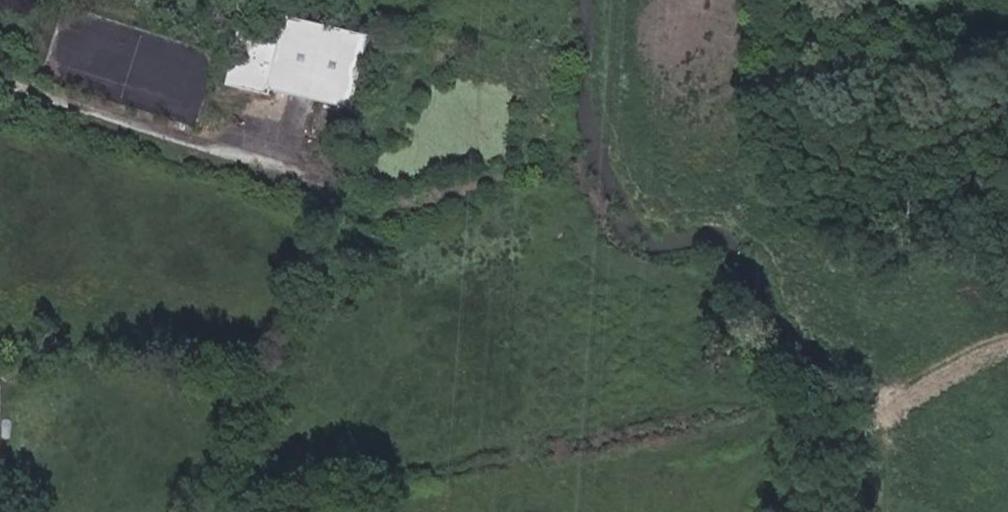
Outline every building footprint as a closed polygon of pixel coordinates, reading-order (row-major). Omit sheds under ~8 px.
[(284,89),(367,110),(386,35),(301,14),(295,40),(251,30),(238,85),(282,96),(284,89)]
